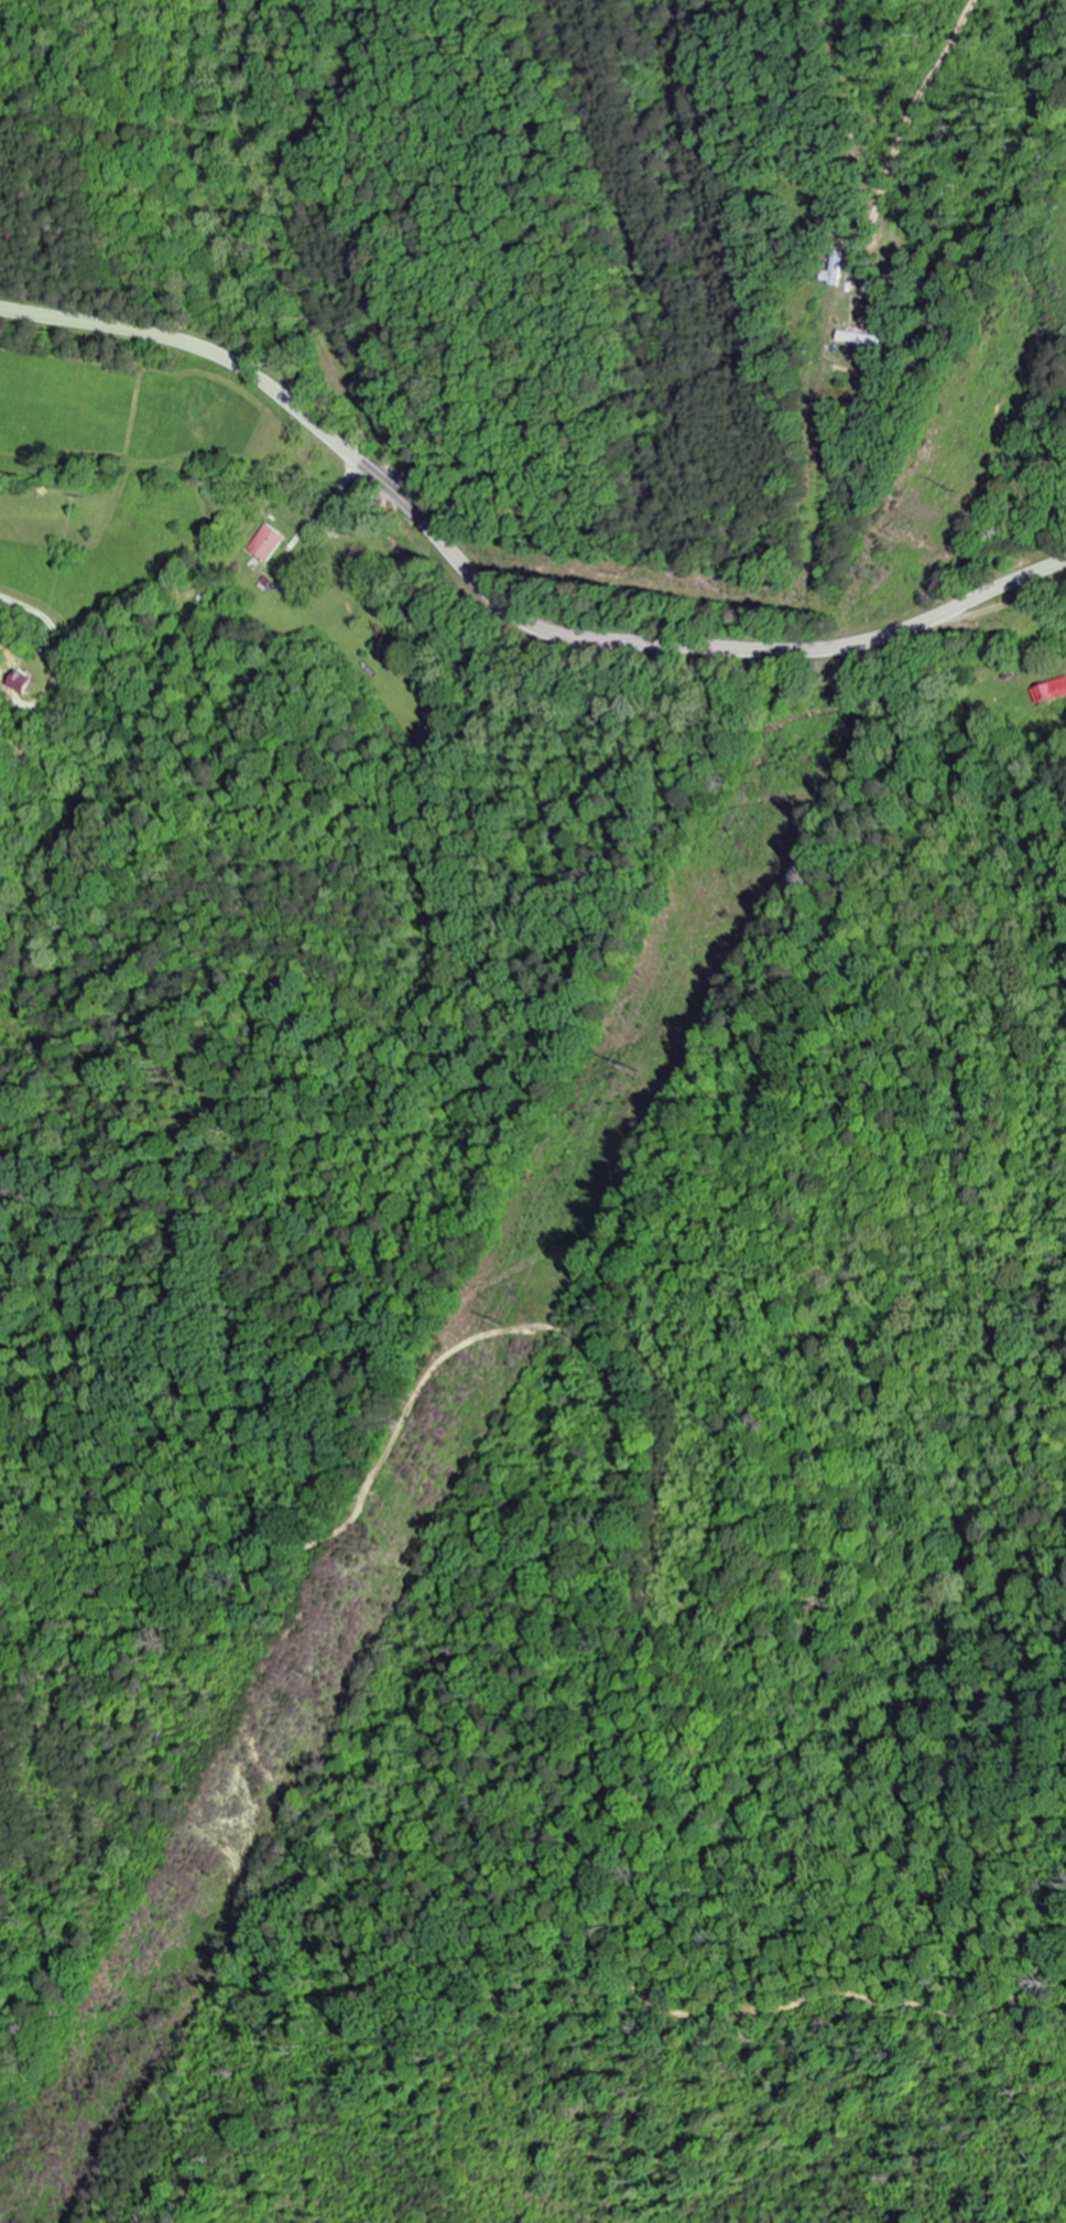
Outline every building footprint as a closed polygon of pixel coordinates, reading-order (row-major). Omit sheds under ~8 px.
[(885,346),(885,335),(841,333),(840,345),(885,346)] [(253,537),(261,544),(253,555),(266,564),(285,539),(264,523),(253,537)] [(1037,707),(1065,697),(1065,679),(1032,690),(1037,707)]
